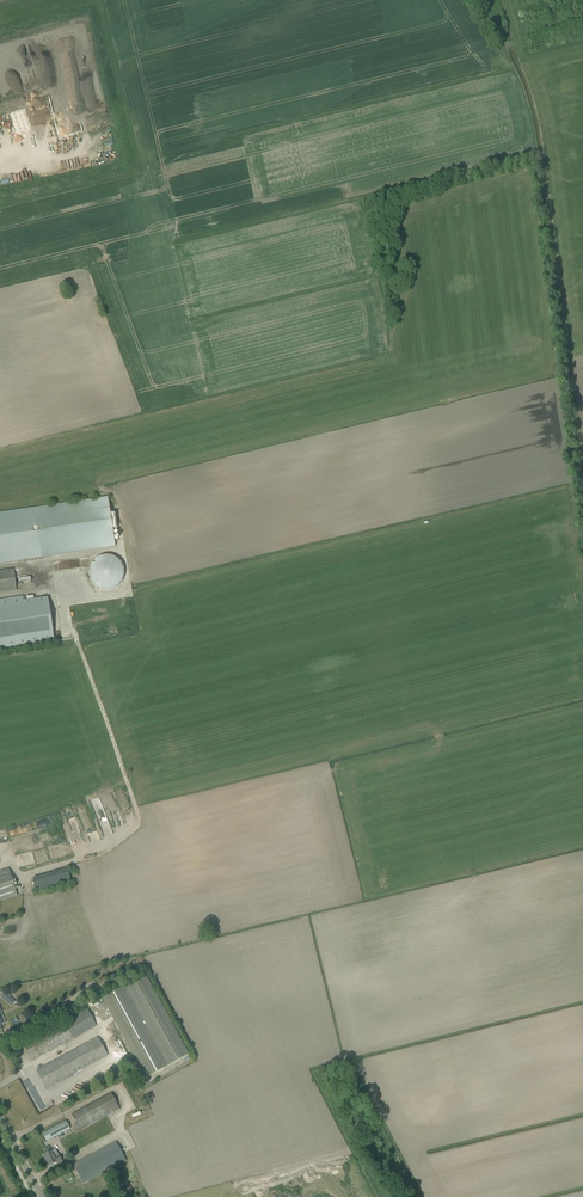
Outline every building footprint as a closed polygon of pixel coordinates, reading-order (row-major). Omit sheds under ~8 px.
[(72,296),(87,288),(79,274),(64,282),(72,296)] [(0,513),(0,563),(115,546),(108,497),(0,513)] [(120,557),(91,556),(90,588),(120,588),(120,557)] [(16,590),(13,569),(0,571),(0,592),(16,590)] [(54,642),(48,597),(23,601),(23,596),(0,600),(0,650),(54,642)] [(80,813),(80,816),(86,816),(86,806),(77,806),(77,813),(80,813)] [(33,878),(37,892),(71,882),(67,868),(33,878)] [(17,893),(10,872),(0,876),(0,899),(17,893)] [(102,999),(146,1079),(189,1055),(146,975),(102,999)] [(4,992),(0,996),(11,1006),(15,1002),(9,997),(10,996),(8,993),(6,994),(4,992)] [(32,1061),(77,1036),(96,1026),(86,1008),(22,1043),(32,1061)] [(107,1053),(104,1049),(97,1037),(89,1042),(44,1066),(38,1070),(38,1069),(36,1070),(46,1088),(54,1084),(99,1059),(101,1058),(107,1055),(107,1053)] [(72,1115),(77,1125),(73,1127),(76,1132),(119,1109),(111,1094),(72,1115)] [(42,1133),(46,1141),(52,1139),(57,1136),(61,1133),(70,1129),(66,1121),(47,1131),(42,1133)] [(73,1165),(82,1184),(88,1181),(126,1161),(116,1142),(78,1162),(73,1165)] [(43,1155),(47,1162),(48,1162),(50,1166),(56,1162),(57,1164),(62,1161),(59,1155),(54,1157),(48,1146),(45,1148),(47,1153),(43,1155)]
